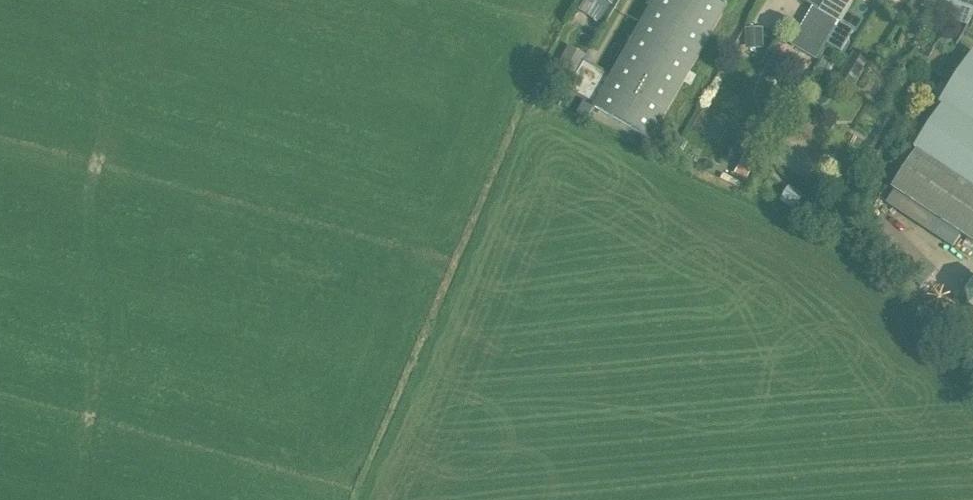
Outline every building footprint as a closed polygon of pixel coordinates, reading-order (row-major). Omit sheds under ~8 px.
[(578,10),(587,16),(601,24),(615,0),(584,0),(578,10)] [(711,0),(655,0),(594,108),(652,141),(726,9),(711,0)] [(825,0),(803,0),(813,5),(812,6),(819,10),(825,0)] [(819,10),(840,23),(852,0),(825,0),(819,10)] [(829,45),(842,53),(854,31),(841,24),(855,0),(852,0),(840,23),(829,45)] [(819,10),(812,6),(790,45),(816,60),(826,43),(829,45),(840,23),(819,10)] [(745,28),(746,49),(763,49),(763,28),(745,28)] [(585,56),(568,47),(551,77),(568,87),(585,56)] [(855,50),(838,79),(853,88),(870,59),(855,50)] [(940,103),(943,105),(915,149),(916,150),(891,189),(972,243),(972,53),(940,103)] [(575,80),(567,92),(591,107),(608,81),(598,74),(584,65),(575,80)] [(795,105),(785,122),(797,129),(807,113),(795,105)] [(743,157),(735,173),(746,179),(755,163),(743,157)] [(743,183),(724,174),(721,180),(740,190),(743,183)] [(804,195),(789,185),(779,200),(794,210),(804,195)] [(972,315),(972,281),(971,282),(962,296),(966,311),(972,315)] [(966,314),(957,327),(968,335),(964,341),(972,348),(972,319),(966,314)]
